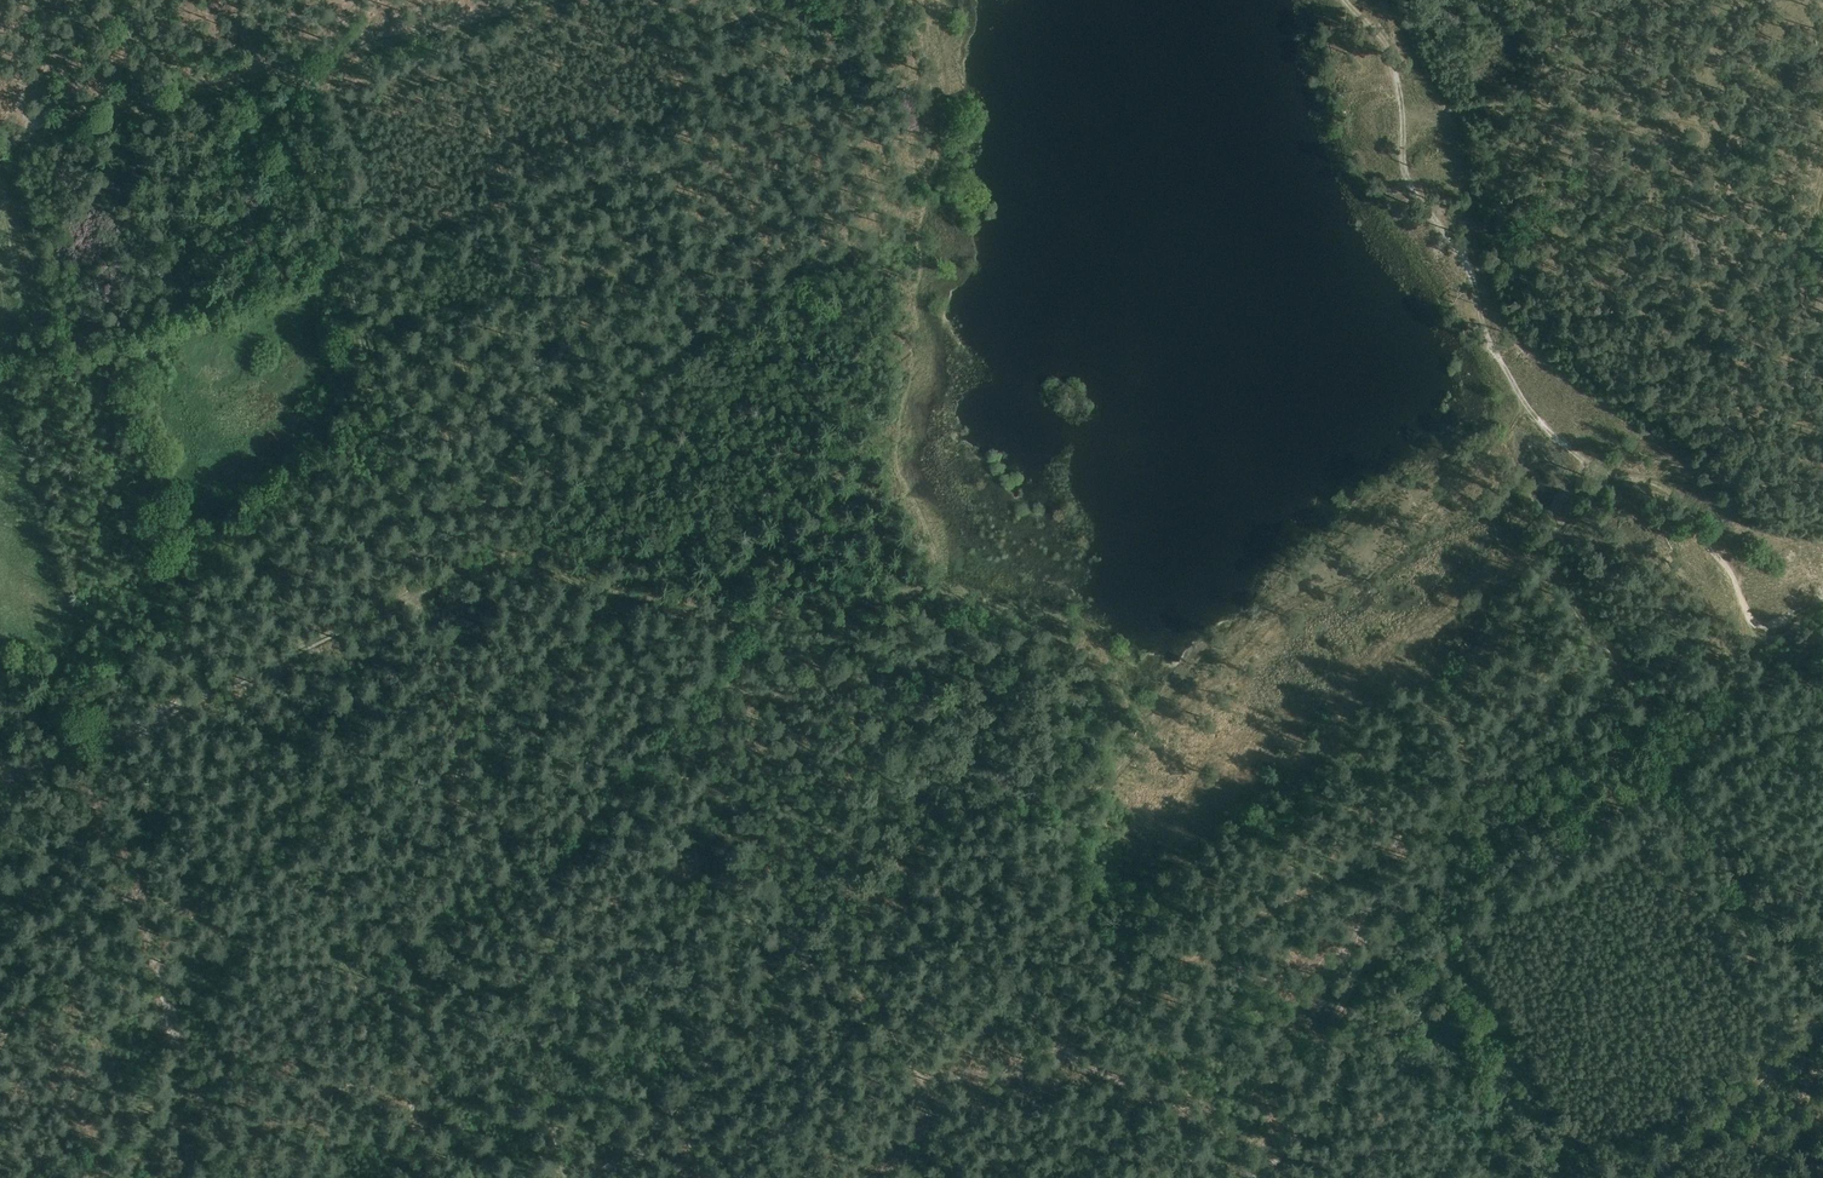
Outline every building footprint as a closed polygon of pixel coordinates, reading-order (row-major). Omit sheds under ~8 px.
[(1383,29),(1376,33),(1383,45),(1390,41),(1383,29)]
